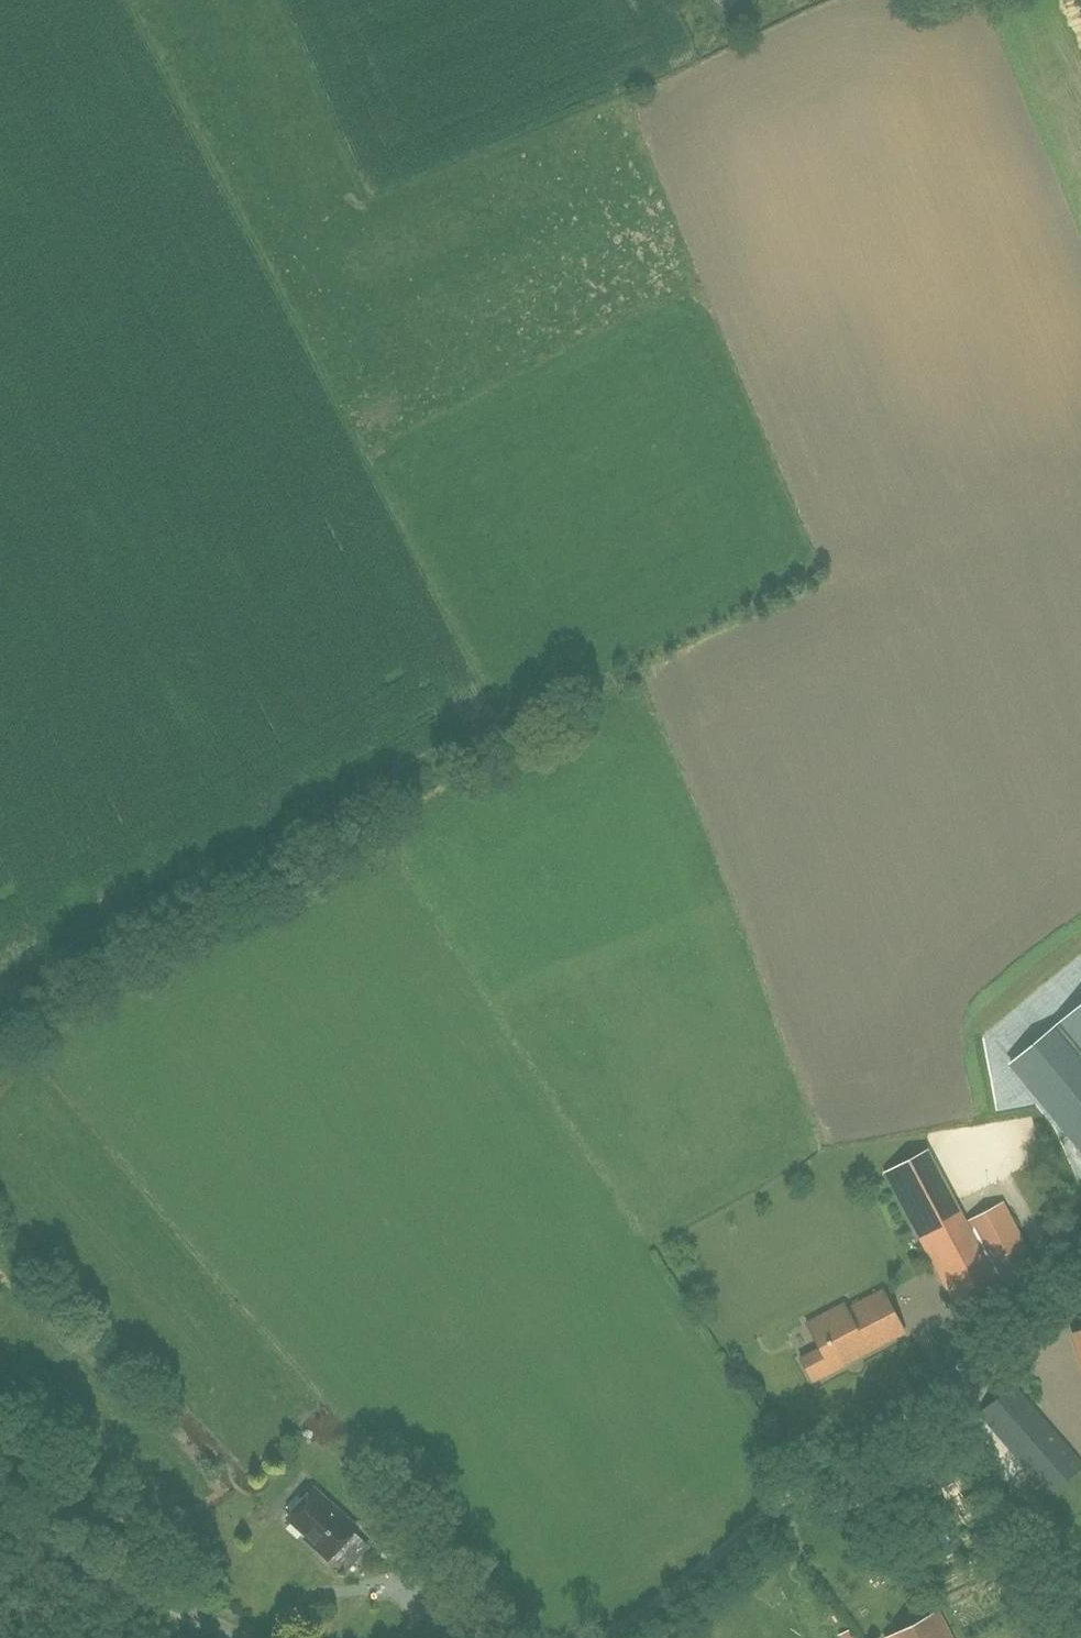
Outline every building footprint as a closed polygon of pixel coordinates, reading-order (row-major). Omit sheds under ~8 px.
[(1048,1032),(1080,1072),(1080,1005),(1048,1032)] [(998,1287),(995,1281),(999,1279),(1003,1287),(1036,1269),(1001,1203),(968,1220),(972,1227),(968,1229),(926,1150),(886,1172),(957,1309),(998,1287)] [(800,1360),(812,1382),(845,1365),(844,1363),(905,1332),(883,1290),(847,1309),(844,1304),(806,1324),(820,1350),(800,1360)] [(1049,1494),(1080,1467),(1080,1463),(1013,1384),(979,1412),(1049,1494)] [(287,1517),(308,1536),(314,1542),(312,1544),(328,1559),(356,1527),(312,1488),(287,1517)] [(885,1637),(950,1637),(936,1611),(885,1637)]
